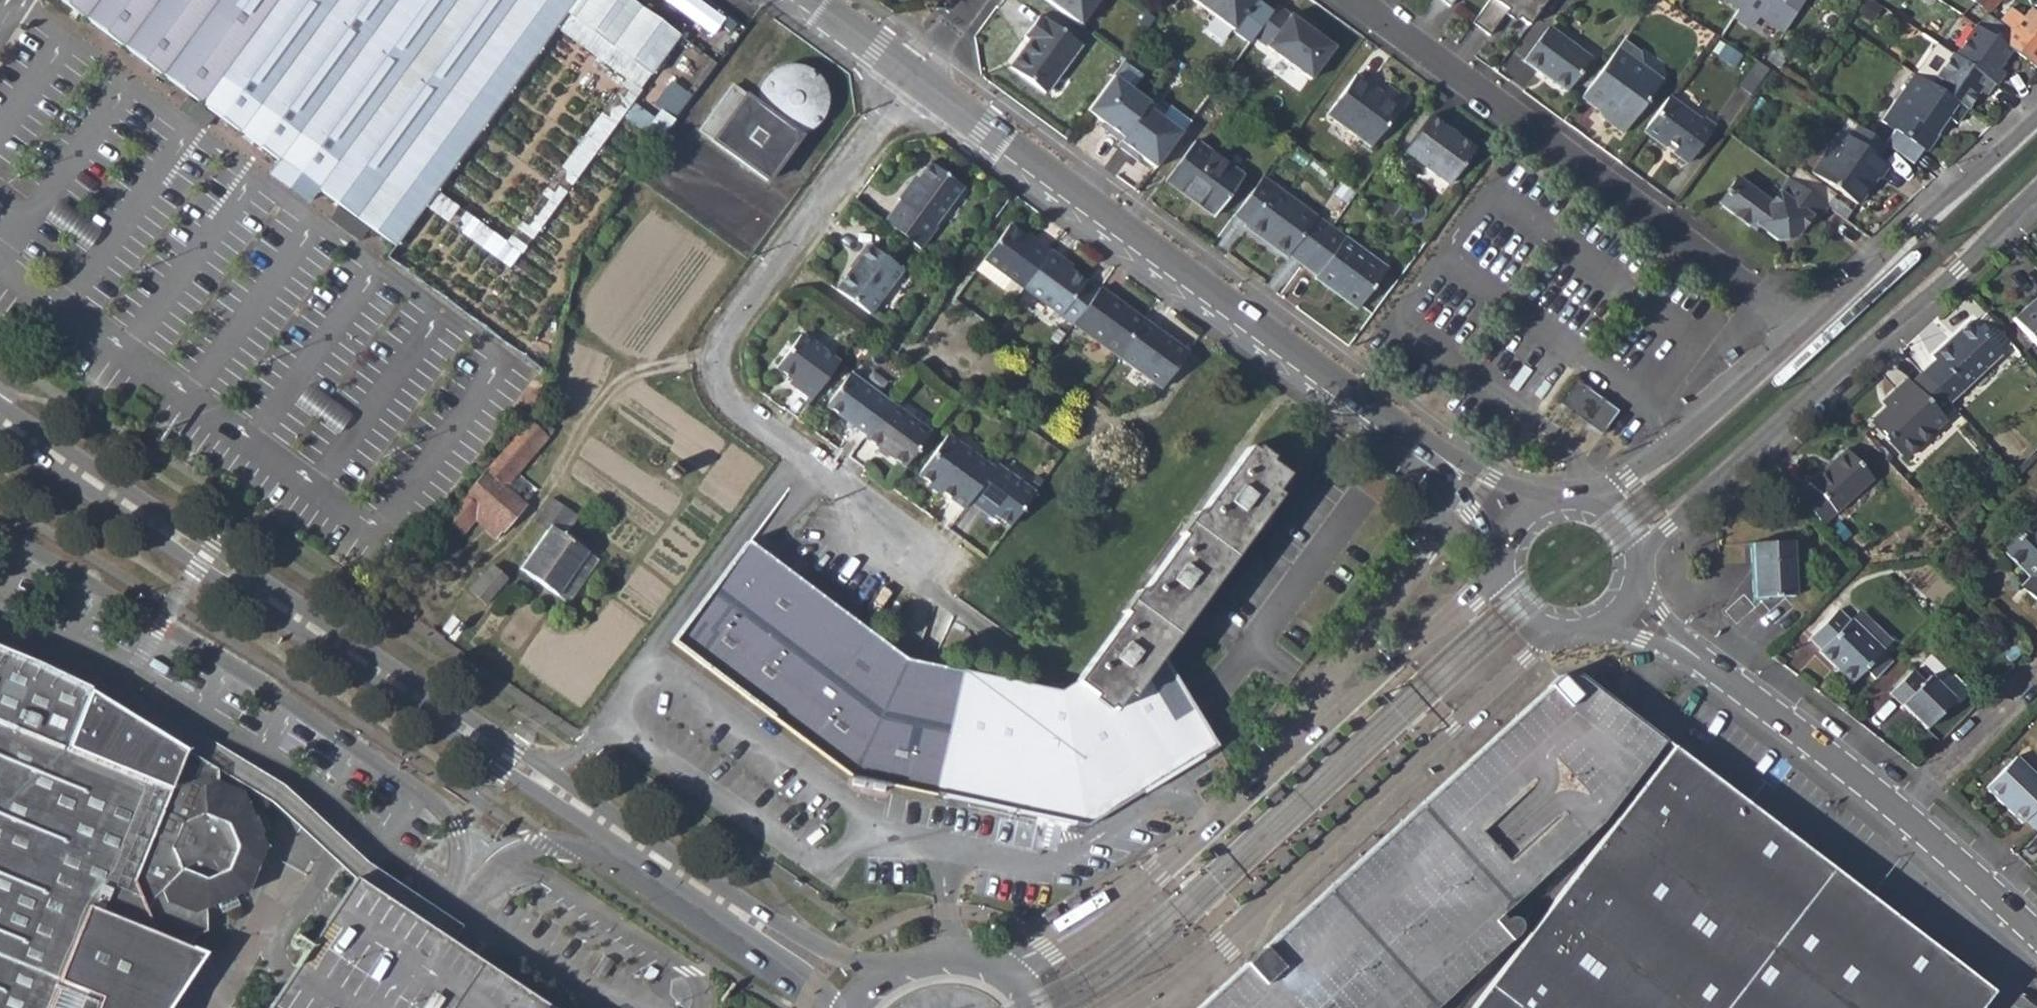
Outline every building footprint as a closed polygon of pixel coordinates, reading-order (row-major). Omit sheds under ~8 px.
[(280,161),(319,190),(458,0),(60,0),(280,161)] [(397,246),(426,206),(436,192),(556,28),(566,14),(576,0),(458,0),(319,190),(397,246)] [(714,34),(726,18),(703,0),(669,0),(714,34)] [(1106,0),(1049,0),(1096,34),(1113,6),(1106,0)] [(1235,32),(1258,0),(1192,0),(1235,32)] [(1528,25),(1534,16),(1546,0),(1491,0),(1474,22),(1492,35),(1507,13),(1516,20),(1518,17),(1528,25)] [(1739,9),(1745,0),(1727,0),(1739,9)] [(1739,9),(1733,17),(1751,30),(1759,16),(1785,33),(1807,0),(1745,0),(1739,9)] [(1961,16),(1975,25),(2010,50),(2018,53),(2034,66),(2036,62),(2036,17),(2029,10),(2021,20),(2010,9),(2001,19),(2012,27),(2003,36),(1996,32),(2001,26),(1985,15),(2000,0),(1976,0),(1961,16)] [(1334,47),(1277,5),(1253,37),(1310,79),(1334,47)] [(426,206),(511,267),(651,75),(566,14),(556,28),(628,80),(507,244),(436,192),(426,206)] [(1520,35),(1534,45),(1548,25),(1534,16),(1528,25),(1520,35)] [(1029,42),(1011,67),(1045,92),(1080,45),(1046,20),(1044,21),(1039,17),(1023,38),(1029,42)] [(1566,93),(1591,57),(1548,25),(1534,45),(1522,61),(1566,93)] [(1975,25),(1954,55),(1993,82),(1996,85),(2004,73),(1998,68),(2010,50),(1975,25)] [(1617,50),(1623,54),(1640,52),(1624,40),(1617,50)] [(1617,50),(1580,98),(1597,110),(1599,107),(1608,114),(1603,120),(1623,134),(1658,87),(1652,73),(1642,66),(1640,52),(1623,54),(1617,50)] [(756,96),(732,81),(699,131),(775,182),(837,88),(785,53),(756,96)] [(1951,100),(1967,110),(1979,91),(1984,95),(1993,82),(1954,55),(1951,53),(1929,85),(1951,100)] [(1151,99),(1115,72),(1089,107),(1111,123),(1109,128),(1122,138),(1148,103),(1151,99)] [(1652,73),(1658,87),(1667,75),(1652,73)] [(1927,152),(1943,130),(1940,128),(1947,118),(1956,124),(1967,110),(1951,100),(1929,85),(1913,73),(1881,120),(1893,129),(1883,143),(1886,145),(1910,162),(1920,147),(1927,152)] [(1355,75),(1325,115),(1370,147),(1405,99),(1386,85),(1379,96),(1368,88),(1369,85),(1355,75)] [(1668,96),(1642,130),(1687,164),(1714,127),(1701,117),(1700,120),(1668,96)] [(1184,130),(1148,103),(1122,138),(1119,142),(1133,152),(1136,148),(1158,165),(1184,130)] [(1430,116),(1403,152),(1447,185),(1474,148),(1430,116)] [(1849,136),(1877,156),(1886,145),(1883,143),(1857,125),(1849,136)] [(1839,130),(1810,173),(1858,204),(1870,186),(1868,185),(1874,175),(1879,178),(1889,164),(1877,156),(1849,136),(1839,130)] [(1190,201),(1194,194),(1217,211),(1243,176),(1195,141),(1164,182),(1190,201)] [(270,173),(310,202),(319,190),(280,161),(270,173)] [(900,202),(884,226),(922,251),(938,230),(934,225),(962,187),(928,163),(911,187),(907,185),(897,199),(900,202)] [(1286,257),(1288,254),(1302,265),(1329,227),(1273,186),(1261,178),(1234,213),(1246,223),(1274,244),(1272,246),(1286,257)] [(1797,241),(1813,218),(1818,222),(1829,208),(1790,180),(1773,202),(1740,178),(1724,199),(1724,208),(1751,227),(1760,227),(1782,244),(1797,241)] [(1190,201),(1212,217),(1217,211),(1194,194),(1190,201)] [(983,259),(976,269),(1003,289),(1011,279),(1165,392),(1191,357),(1099,287),(1096,291),(1060,265),(1063,261),(1035,241),(1032,244),(1008,226),(983,259)] [(1316,276),(1314,278),(1356,310),(1386,269),(1329,227),(1302,265),(1316,276)] [(869,314),(901,269),(868,245),(835,290),(869,314)] [(1011,279),(1003,289),(1017,299),(1024,289),(1011,279)] [(2012,319),(2036,348),(2036,297),(2012,319)] [(1933,360),(1921,372),(1949,403),(2012,344),(1985,313),(1973,324),(1969,320),(1930,356),(1933,360)] [(798,385),(796,388),(810,398),(837,363),(800,334),(775,367),(798,385)] [(1890,403),(1870,421),(1904,458),(1945,420),(1941,416),(1952,406),(1950,404),(1949,403),(1921,372),(1910,382),(1907,379),(1886,397),(1890,403)] [(828,406),(865,436),(862,439),(904,468),(930,431),(890,402),(888,404),(851,376),(828,406)] [(1574,380),(1555,405),(1600,437),(1618,413),(1574,380)] [(442,523),(462,539),(474,524),(496,542),(526,506),(507,490),(520,475),(554,434),(548,430),(544,435),(528,421),(442,523)] [(992,470),(947,436),(919,477),(963,510),(969,502),(983,513),(985,509),(1009,527),(1033,493),(995,465),(992,470)] [(1814,491),(1801,502),(1821,525),(1872,478),(1846,448),(1808,483),(1814,491)] [(1307,491),(1254,462),(1079,688),(1120,718),(1169,683),(1307,491)] [(672,464),(666,471),(677,479),(682,472),(672,464)] [(507,490),(526,506),(539,491),(520,475),(507,490)] [(545,531),(518,570),(569,605),(599,561),(587,553),(590,549),(567,532),(579,517),(552,498),(532,522),(545,531)] [(2026,591),(2036,601),(2036,517),(2003,551),(2029,575),(2035,581),(2026,591)] [(1832,528),(1843,541),(1849,535),(1838,522),(1832,528)] [(1792,541),(1751,543),(1754,599),(1795,597),(1792,541)] [(1079,688),(1059,693),(904,660),(747,542),(672,641),(852,776),(1085,827),(1162,779),(1215,747),(1169,683),(1120,718),(1079,688)] [(469,592),(485,605),(508,579),(492,566),(469,592)] [(2020,585),(2026,591),(2035,581),(2029,575),(2020,585)] [(1851,685),(1865,670),(1874,680),(1890,662),(1881,652),(1882,651),(1849,619),(1847,620),(1837,609),(1808,638),(1820,649),(1818,651),(1851,685)] [(1849,619),(1882,651),(1892,642),(1858,610),(1849,619)] [(2008,640),(1999,650),(2012,663),(2022,653),(2008,640)] [(188,984),(206,958),(191,952),(196,940),(207,935),(208,913),(219,909),(220,913),(237,905),(236,901),(250,896),(267,853),(247,800),(221,788),(220,777),(137,722),(99,697),(87,691),(51,672),(0,651),(0,1007),(171,1007),(188,984)] [(1912,670),(1889,693),(1925,729),(1954,700),(1928,676),(1922,680),(1912,670)] [(1577,674),(1558,676),(1310,903),(1210,995),(1195,1007),(1433,1007),(1515,933),(1517,925),(1514,921),(1507,918),(1501,920),(1497,916),(1599,823),(1663,740),(1649,730),(1577,674)] [(1988,990),(1671,746),(1470,1007),(1974,1007),(1988,990)] [(2024,820),(2035,830),(2036,828),(2036,778),(2016,757),(1985,788),(2021,823),(2024,820)] [(1240,771),(1232,766),(1231,769),(1225,779),(1222,783),(1230,788),(1240,771)] [(353,872),(284,976),(262,1007),(558,1007),(436,926),(353,872)]
